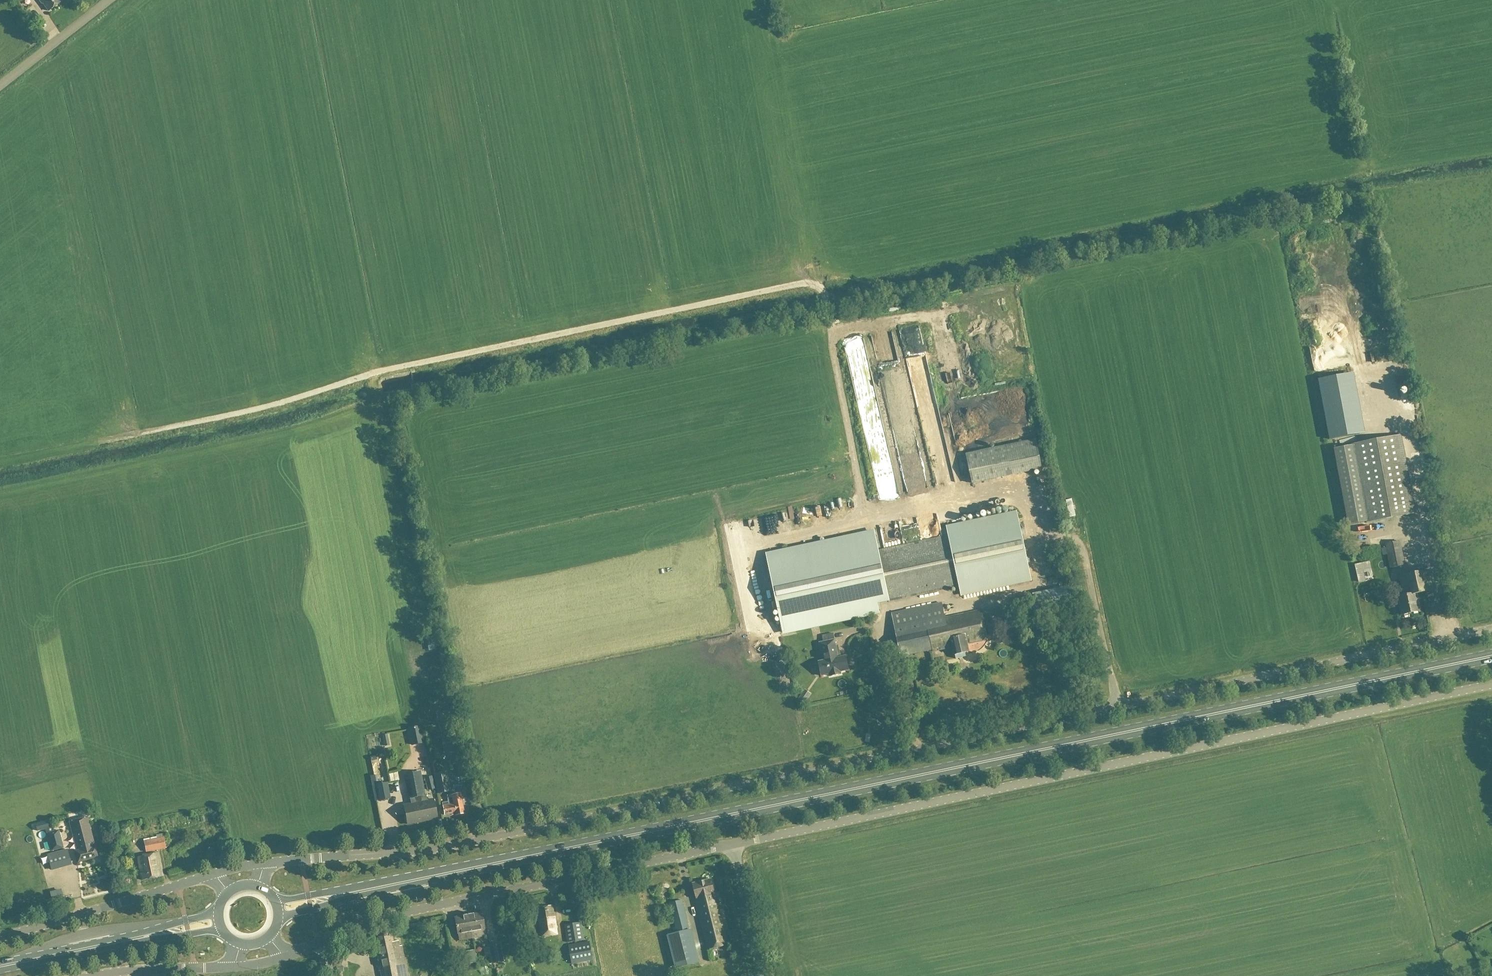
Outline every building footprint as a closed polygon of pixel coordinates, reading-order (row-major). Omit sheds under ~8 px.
[(39,1),(39,0),(47,12),(61,2),(59,0),(38,0),(39,1)] [(39,18),(43,16),(38,8),(34,10),(39,18)] [(879,340),(881,348),(888,347),(886,339),(879,340)] [(1410,392),(1399,375),(1395,378),(1405,395),(1410,392)] [(920,383),(923,406),(931,405),(928,382),(920,383)] [(953,422),(949,406),(941,408),(945,424),(953,422)] [(924,430),(943,429),(943,422),(924,422),(924,430)] [(1350,440),(1350,424),(1334,425),(1334,440),(1350,440)] [(1365,522),(1365,523),(1415,514),(1400,435),(1351,444),(1351,445),(1333,448),(1347,525),(1365,522)] [(1034,439),(966,454),(972,483),(1041,468),(1034,439)] [(889,601),(959,586),(961,594),(1030,580),(1016,512),(946,528),(948,536),(878,551),(874,532),(766,555),(783,633),(879,612),(877,604),(880,603),(889,601)] [(769,531),(750,534),(751,540),(770,537),(769,531)] [(1390,568),(1404,565),(1399,541),(1385,544),(1390,568)] [(1365,581),(1362,570),(1370,568),(1369,562),(1354,566),(1358,583),(1365,581)] [(1429,570),(1399,577),(1403,596),(1397,598),(1401,615),(1403,615),(1403,617),(1409,616),(1409,613),(1419,611),(1415,595),(1434,591),(1429,570)] [(931,650),(932,652),(953,648),(954,655),(955,659),(965,657),(964,653),(968,652),(966,645),(987,641),(980,611),(945,618),(941,603),(891,614),(901,657),(931,650)] [(818,662),(821,676),(829,674),(830,676),(840,674),(840,672),(848,670),(845,656),(837,658),(835,648),(836,648),(834,639),(819,643),(820,651),(821,651),(823,661),(818,662)] [(884,651),(871,654),(873,667),(887,664),(884,651)] [(1051,657),(1041,665),(1049,673),(1058,665),(1051,657)] [(435,712),(437,723),(449,721),(447,710),(446,710),(445,706),(436,708),(437,712),(435,712)] [(411,745),(424,743),(421,725),(408,727),(411,745)] [(453,731),(445,732),(447,744),(455,743),(453,731)] [(381,737),(383,748),(389,747),(386,736),(381,737)] [(449,753),(451,765),(461,763),(459,751),(449,753)] [(945,757),(947,766),(964,763),(963,755),(945,757)] [(943,758),(923,763),(925,772),(945,767),(943,758)] [(392,782),(401,780),(399,771),(391,773),(392,782)] [(410,804),(403,806),(407,825),(424,821),(419,796),(424,795),(420,779),(419,772),(413,773),(405,775),(407,782),(405,782),(410,804)] [(446,772),(434,774),(437,794),(449,791),(446,772)] [(431,777),(424,779),(427,790),(435,788),(431,777)] [(375,786),(379,801),(387,799),(384,784),(375,786)] [(424,795),(419,796),(424,821),(436,818),(432,800),(427,801),(425,794),(424,795)] [(460,794),(447,796),(448,802),(442,803),(444,815),(454,813),(455,815),(464,813),(460,794)] [(87,818),(69,822),(76,851),(75,852),(77,863),(97,857),(95,846),(94,847),(87,818)] [(36,832),(52,827),(50,820),(34,824),(36,832)] [(51,851),(62,848),(58,831),(46,833),(51,851)] [(156,837),(142,840),(145,853),(165,848),(162,834),(155,835),(156,837)] [(50,870),(71,865),(67,850),(46,855),(50,870)] [(136,858),(141,880),(162,876),(157,853),(136,858)] [(718,894),(715,895),(711,879),(692,884),(696,900),(695,900),(707,950),(726,946),(724,938),(728,937),(718,894)] [(697,963),(681,900),(669,903),(677,933),(667,935),(676,968),(697,963)] [(552,905),(537,908),(541,937),(557,935),(552,905)] [(472,914),(467,915),(472,939),(485,936),(484,930),(484,929),(481,913),(472,914)] [(472,939),(467,915),(462,916),(454,918),(457,935),(459,941),(472,939)] [(582,923),(564,926),(567,943),(584,940),(582,923)] [(403,954),(401,946),(398,947),(397,942),(393,943),(390,930),(373,933),(377,952),(373,953),(377,972),(381,971),(382,975),(407,975),(403,954)] [(569,945),(572,964),(592,961),(588,942),(569,945)] [(500,943),(487,946),(491,964),(504,962),(500,943)] [(329,959),(319,961),(321,973),(331,971),(329,959)]
